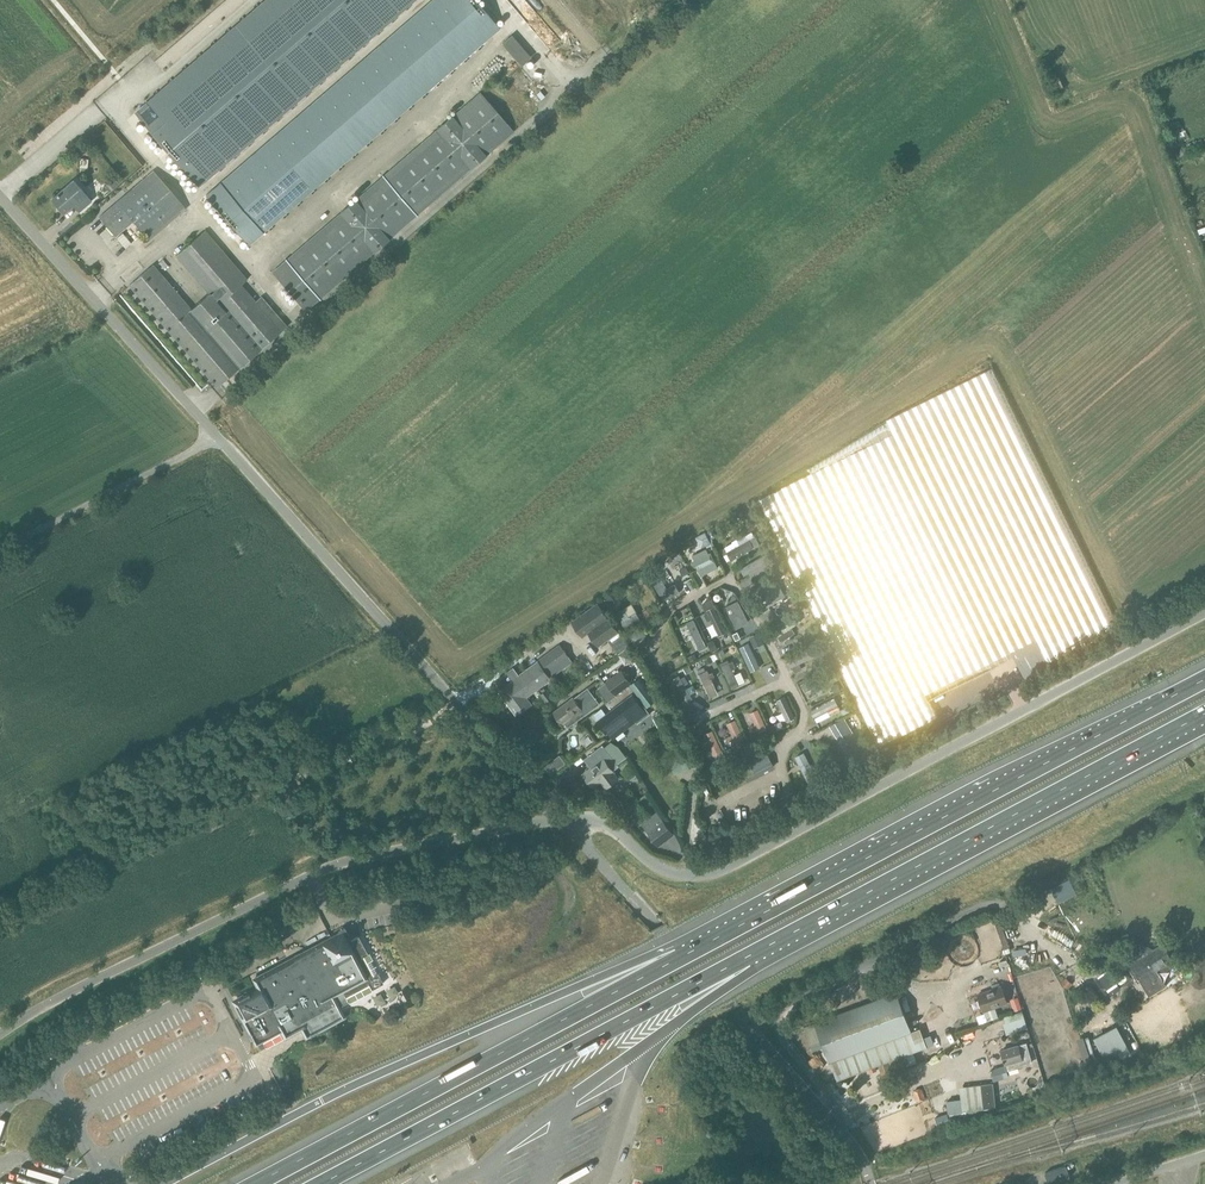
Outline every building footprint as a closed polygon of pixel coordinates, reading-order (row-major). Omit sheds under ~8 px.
[(414,0),(266,0),(143,106),(135,113),(198,187),(414,0)] [(206,195),(249,245),(500,28),(476,0),(432,0),(206,195)] [(545,55),(554,47),(517,0),(502,0),(545,55)] [(532,57),(513,35),(503,44),(522,66),(532,57)] [(306,311),(514,131),(480,92),(272,272),(306,311)] [(153,171),(99,217),(115,236),(133,221),(149,239),(186,208),(153,171)] [(117,185),(112,179),(105,186),(109,192),(117,185)] [(63,213),(73,205),(74,206),(78,212),(92,200),(74,180),(51,199),(63,213)] [(248,280),(244,276),(205,231),(176,255),(209,293),(191,309),(153,265),(129,285),(217,387),(241,366),(259,351),(288,326),(273,310),(267,315),(263,309),(269,304),(262,297),(256,303),(252,298),(241,285),(248,280)] [(731,553),(735,561),(758,548),(753,540),(731,553)] [(771,559),(767,552),(739,567),(743,575),(771,559)] [(698,570),(715,562),(710,553),(692,562),(695,566),(698,570)] [(671,596),(657,571),(649,576),(663,600),(671,596)] [(765,599),(781,590),(776,581),(760,590),(765,599)] [(623,635),(601,599),(572,617),(583,634),(589,631),(598,645),(599,644),(602,649),(623,635)] [(711,620),(719,636),(726,632),(715,609),(716,608),(711,599),(710,599),(703,602),(702,604),(707,613),(704,614),(708,622),(711,620)] [(736,630),(749,624),(738,603),(732,606),(737,615),(730,618),(736,630)] [(627,628),(642,619),(633,604),(618,613),(627,628)] [(650,620),(656,616),(651,608),(644,612),(650,620)] [(796,613),(771,630),(776,638),(801,621),(796,613)] [(706,646),(693,618),(686,622),(699,650),(706,646)] [(635,649),(644,644),(647,636),(642,626),(627,636),(635,649)] [(588,665),(577,651),(569,639),(538,662),(546,673),(570,656),(580,671),(588,665)] [(760,667),(748,642),(739,647),(750,671),(760,667)] [(546,673),(538,662),(538,661),(526,671),(537,687),(537,686),(538,687),(550,678),(546,673)] [(735,664),(726,668),(736,689),(745,686),(735,664)] [(717,693),(706,669),(698,673),(709,697),(717,693)] [(622,670),(606,682),(616,695),(632,683),(622,670)] [(525,696),(538,687),(537,686),(537,687),(526,671),(514,681),(513,679),(495,693),(503,704),(507,701),(517,714),(531,704),(525,696)] [(692,698),(678,674),(670,679),(684,703),(692,698)] [(802,692),(805,698),(826,689),(819,674),(798,684),(802,692)] [(630,685),(646,705),(655,698),(639,678),(630,685)] [(567,727),(595,707),(591,702),(596,699),(587,687),(553,712),(562,724),(564,722),(567,727)] [(606,694),(597,700),(603,708),(612,703),(606,694)] [(613,737),(645,712),(634,695),(608,714),(603,708),(593,716),(606,733),(608,731),(613,737)] [(785,696),(776,700),(786,721),(795,717),(785,696)] [(810,710),(814,718),(838,706),(834,698),(810,710)] [(757,729),(759,733),(767,729),(758,709),(750,712),(755,724),(749,727),(751,732),(757,729)] [(660,729),(669,724),(662,712),(653,716),(660,729)] [(734,740),(736,743),(744,739),(735,719),(727,723),(732,735),(726,738),(728,743),(734,740)] [(851,756),(858,752),(840,722),(833,727),(851,756)] [(550,728),(557,736),(562,733),(555,724),(550,728)] [(712,754),(715,760),(725,756),(723,749),(722,750),(712,730),(704,734),(713,754),(712,754)] [(619,779),(613,772),(614,772),(613,770),(618,766),(602,745),(590,755),(596,763),(593,765),(592,764),(589,766),(591,768),(583,774),(594,788),(601,782),(606,789),(619,779)] [(748,759),(757,776),(774,766),(766,750),(748,759)] [(803,752),(795,756),(807,781),(816,777),(803,752)] [(675,783),(690,777),(683,762),(669,768),(675,783)] [(495,806),(506,800),(502,794),(491,799),(495,806)] [(663,820),(658,813),(643,824),(649,831),(648,831),(659,845),(674,834),(663,820)] [(1070,879),(1051,888),(1058,903),(1077,894),(1070,879)] [(349,941),(344,932),(342,929),(336,932),(338,936),(257,980),(260,988),(236,1001),(259,1044),(258,1044),(261,1049),(304,1026),(308,1034),(333,1021),(342,1016),(337,1007),(383,982),(358,936),(349,941)] [(1134,966),(1141,978),(1139,980),(1149,996),(1166,986),(1159,974),(1175,964),(1165,947),(1134,966)] [(1099,978),(1111,996),(1121,989),(1109,971),(1099,978)] [(995,1007),(1007,1002),(1001,986),(978,994),(979,998),(978,1000),(980,1006),(982,1007),(984,1011),(988,1021),(999,1017),(995,1007)] [(829,1062),(840,1058),(911,1031),(896,992),(815,1023),(829,1062)] [(1014,1018),(1021,1014),(1016,1006),(1009,1010),(1014,1018)] [(1003,1031),(1006,1043),(1028,1038),(1025,1026),(1003,1031)] [(1117,1026),(1094,1038),(1109,1066),(1131,1055),(1117,1026)] [(846,1077),(918,1050),(911,1031),(840,1058),(846,1077)] [(281,1042),(263,1051),(266,1058),(284,1049),(281,1042)] [(1026,1044),(1018,1046),(1018,1045),(1002,1050),(1004,1059),(1005,1064),(1007,1063),(1009,1069),(1031,1062),(1026,1044)] [(994,1081),(1004,1078),(1001,1067),(991,1070),(994,1081)] [(949,1112),(950,1118),(952,1122),(977,1118),(996,1111),(993,1083),(960,1086),(963,1111),(949,1112)] [(924,1098),(921,1089),(918,1088),(916,1088),(914,1089),(913,1092),(916,1100),(919,1102),(923,1101),(924,1098)] [(939,1130),(952,1126),(947,1113),(935,1117),(939,1130)] [(1049,1183),(1071,1177),(1067,1165),(1045,1172),(1049,1183)] [(62,1177),(30,1167),(27,1174),(59,1183),(60,1183),(62,1177)]
